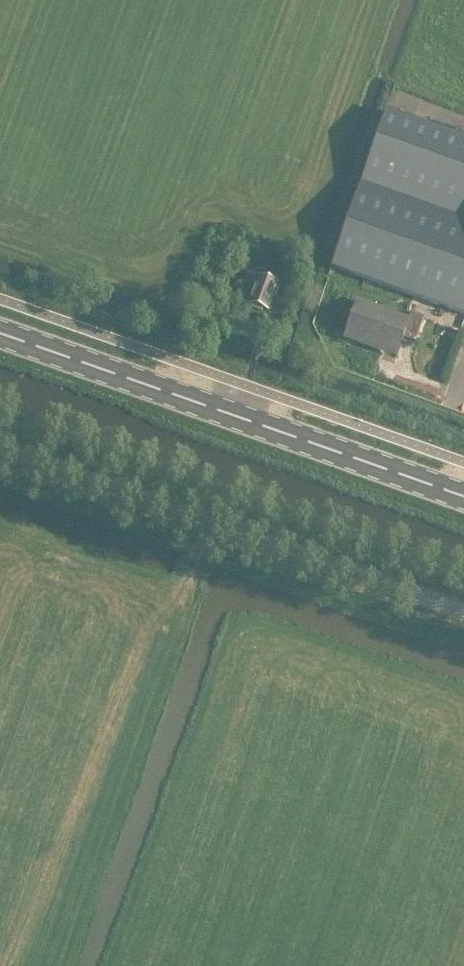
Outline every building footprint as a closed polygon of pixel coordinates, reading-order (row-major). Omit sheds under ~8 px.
[(330,264),(463,312),(463,136),(385,108),(384,111),(385,111),(365,166),(354,198),(353,197),(352,199),(353,199),(348,214),(347,213),(346,215),(348,215),(342,230),(341,229),(341,231),(342,232),(337,246),(335,246),(335,247),(336,248),(330,264)] [(282,276),(295,281),(300,266),(287,262),(282,276)] [(247,301),(268,308),(278,280),(257,273),(247,270),(241,286),(251,289),(247,301)] [(409,311),(363,295),(348,337),(350,338),(350,337),(366,343),(368,344),(376,346),(376,347),(378,347),(394,353),(393,353),(395,354),(406,323),(405,323),(409,311)]
